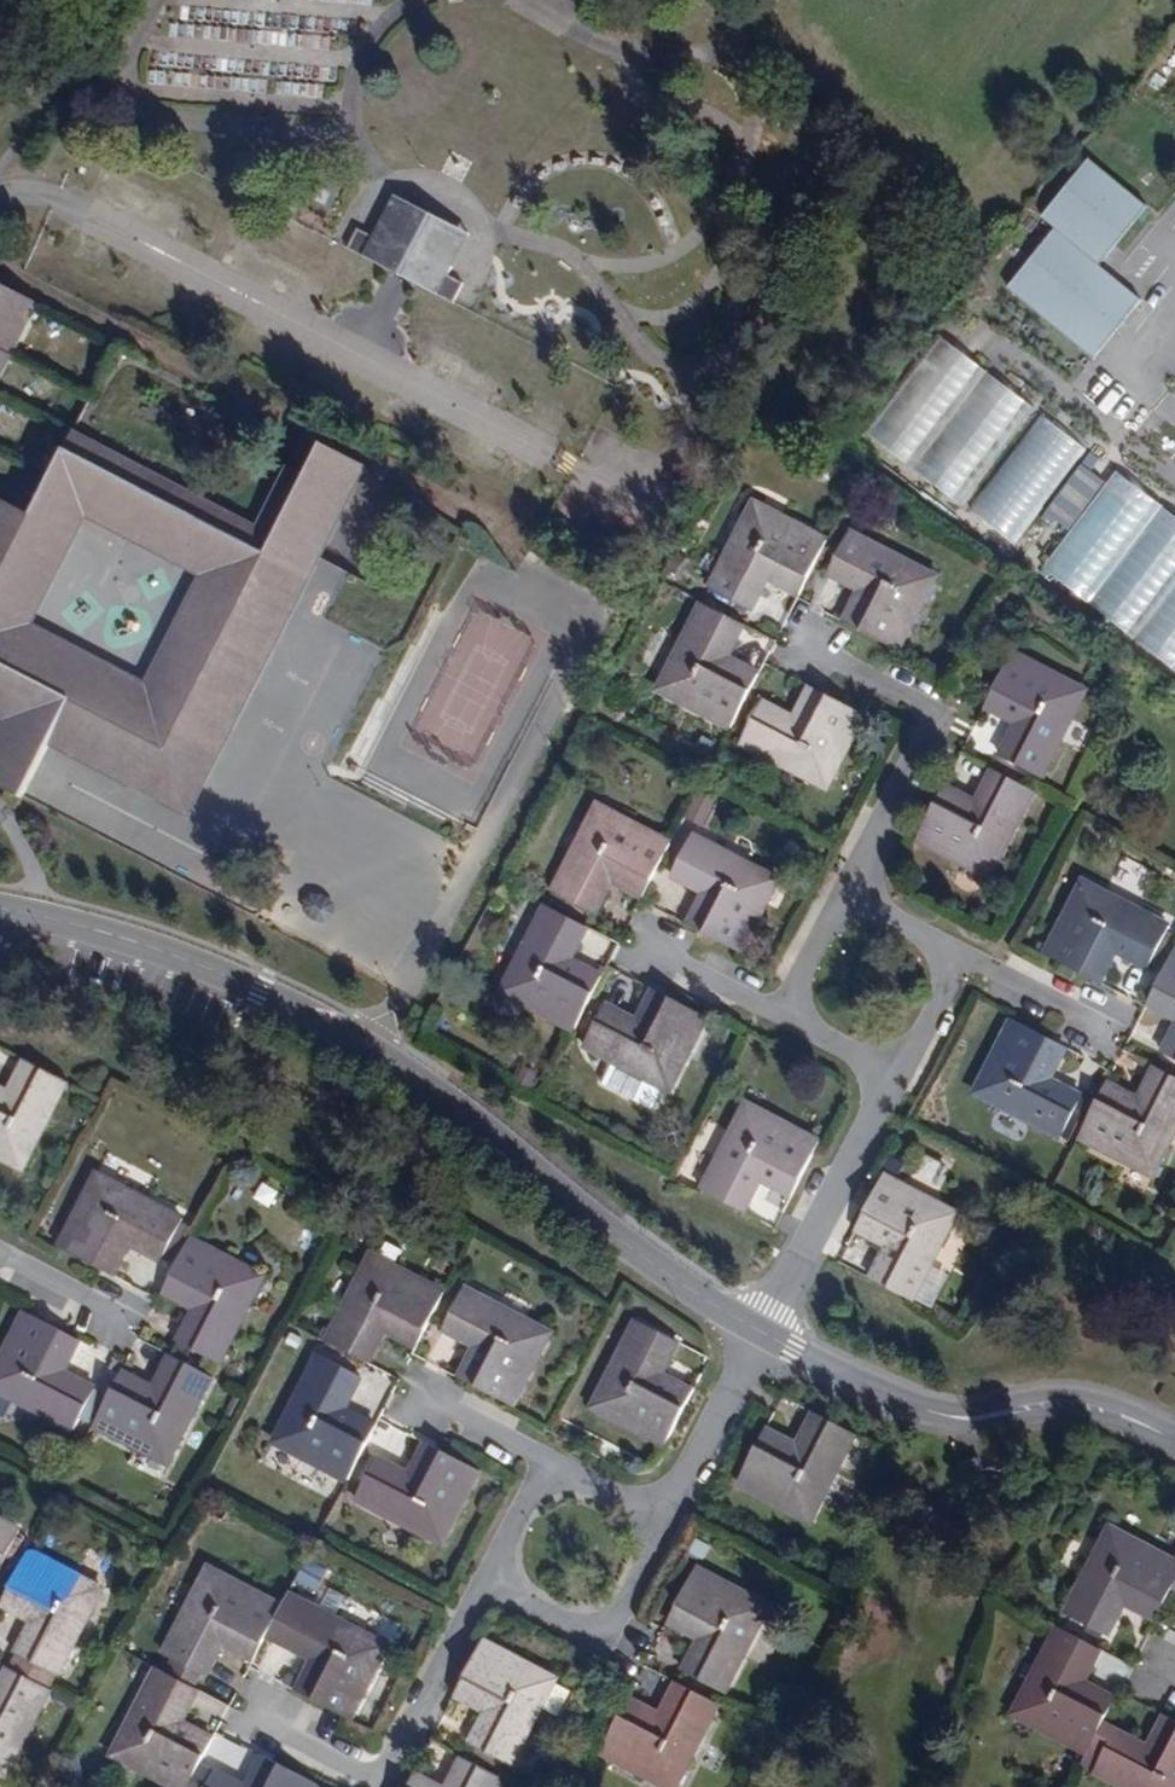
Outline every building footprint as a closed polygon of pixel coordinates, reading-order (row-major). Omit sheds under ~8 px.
[(1056,238),(1009,298),(1097,366),(1143,307),(1100,273),(1147,213),(1087,167),(1041,227),(1056,238)] [(393,262),(381,266),(400,275),(420,286),(415,269),(425,251),(450,263),(468,230),(395,193),(378,226),(404,240),(393,262)] [(381,266),(393,262),(404,240),(378,226),(372,235),(358,228),(347,248),(381,266)] [(415,269),(420,286),(452,301),(462,281),(446,272),(450,263),(425,251),(415,269)] [(0,283),(0,368),(35,301),(0,283)] [(961,505),(1035,409),(942,337),(869,434),(961,505)] [(1016,544),(1088,450),(1043,415),(970,510),(1016,544)] [(26,625),(87,510),(207,576),(148,689),(51,637),(14,710),(7,724),(14,728),(2,750),(0,749),(0,787),(21,798),(52,740),(185,809),(208,769),(176,752),(195,717),(225,732),(274,638),(242,621),(262,586),(293,602),(318,556),(364,465),(311,437),(307,443),(267,523),(78,427),(34,514),(0,496),(0,676),(26,625)] [(1091,472),(1100,460),(1092,454),(1083,465),(1091,472)] [(1091,472),(1083,465),(1046,514),(1054,520),(1068,530),(1104,482),(1091,472)] [(1117,472),(1044,569),(1174,669),(1174,516),(1117,472)] [(1046,514),(1041,519),(1050,526),(1054,520),(1046,514)] [(741,626),(758,594),(789,610),(817,556),(744,518),(699,605),(741,626)] [(824,577),(857,596),(841,626),(896,653),(932,581),(845,537),(824,577)] [(274,638),(293,602),(262,586),(242,621),(274,638)] [(721,744),(748,690),(716,674),(733,640),(692,619),(646,706),(721,744)] [(26,625),(0,676),(0,703),(14,710),(51,637),(26,625)] [(991,756),(1033,777),(1078,691),(1003,653),(980,697),(975,707),(1007,723),(991,756)] [(813,680),(797,712),(764,696),(742,739),(831,782),(868,708),(813,680)] [(208,769),(225,732),(195,717),(176,752),(208,769)] [(7,724),(0,738),(0,749),(2,750),(14,728),(7,724)] [(906,842),(982,879),(1027,792),(984,769),(966,803),(934,787),(906,842)] [(703,829),(714,806),(693,796),(682,819),(703,829)] [(643,897),(671,841),(597,804),(552,893),(593,914),(612,881),(643,897)] [(739,960),(776,886),(689,841),(667,883),(701,901),(684,932),(739,960)] [(1040,961),(1095,989),(1112,956),(1147,974),(1168,932),(1079,888),(1040,961)] [(573,1033),(602,977),(569,961),(587,927),(545,906),(500,994),(573,1033)] [(1174,1020),(1174,952),(1147,1005),(1174,1020)] [(607,1001),(585,1044),(673,1088),(711,1013),(657,985),(640,1018),(607,1001)] [(1012,1016),(974,1089),(1062,1133),(1083,1092),(1050,1075),(1067,1042),(1012,1016)] [(1161,1055),(1174,1062),(1174,1028),(1161,1055)] [(5,1095),(0,1093),(0,1162),(17,1171),(66,1084),(24,1061),(5,1095)] [(1076,1140),(1153,1178),(1174,1134),(1174,1079),(1154,1068),(1137,1103),(1104,1086),(1076,1140)] [(746,1217),(763,1184),(796,1201),(816,1161),(730,1116),(692,1188),(746,1217)] [(176,1230),(89,1183),(49,1258),(103,1286),(121,1254),(154,1272),(176,1230)] [(260,1183),(252,1200),(269,1209),(278,1191),(260,1183)] [(917,1307),(955,1232),(866,1187),(846,1227),(880,1245),(862,1278),(917,1307)] [(188,1241),(160,1294),(192,1312),(174,1344),(216,1367),(262,1281),(188,1241)] [(413,1352),(443,1296),(369,1256),(322,1346),(370,1371),(387,1339),(413,1352)] [(460,1300),(438,1340),(472,1358),(455,1390),(509,1419),(548,1347),(460,1300)] [(22,1310),(0,1351),(0,1392),(70,1430),(92,1388),(59,1370),(76,1338),(22,1310)] [(662,1456),(692,1401),(662,1385),(678,1352),(636,1330),(591,1418),(662,1456)] [(209,1381),(166,1358),(148,1392),(117,1375),(88,1429),(162,1468),(209,1381)] [(359,1381),(316,1358),(269,1447),(343,1486),(373,1430),(342,1414),(359,1381)] [(811,1409),(794,1443),(763,1427),(734,1480),(809,1519),(854,1432),(811,1409)] [(355,1498),(443,1545),(482,1472),(427,1442),(411,1474),(377,1455),(355,1498)] [(1174,1591),(1174,1561),(1116,1529),(1068,1616),(1109,1638),(1127,1605),(1158,1622),(1168,1603),(1174,1591)] [(10,1544),(12,1540),(0,1533),(0,1562),(10,1544)] [(10,1544),(0,1562),(0,1580),(5,1583),(23,1551),(10,1544)] [(1,1669),(44,1691),(98,1591),(24,1551),(23,1551),(5,1583),(0,1594),(0,1607),(27,1621),(1,1669)] [(702,1566),(673,1620),(705,1638),(687,1672),(729,1694),(775,1606),(702,1566)] [(160,1658),(201,1679),(219,1644),(251,1661),(279,1606),(206,1569),(160,1658)] [(290,1702),(343,1730),(383,1654),(281,1602),(279,1606),(260,1644),(307,1668),(290,1702)] [(1116,1703),(1084,1685),(1102,1652),(1060,1630),(1015,1716),(1088,1755),(1116,1703)] [(470,1745),(513,1766),(557,1680),(490,1643),(483,1639),(455,1693),(488,1711),(470,1745)] [(160,1658),(153,1672),(194,1693),(201,1679),(160,1658)] [(1,1669),(0,1670),(0,1772),(44,1691),(1,1669)] [(209,1741),(177,1724),(194,1693),(153,1672),(108,1759),(161,1786),(185,1786),(199,1760),(209,1741)] [(680,1686),(662,1718),(629,1701),(600,1756),(658,1786),(681,1786),(723,1708),(680,1686)] [(1154,1744),(1120,1726),(1098,1768),(1133,1786),(1174,1786),(1174,1715),(1170,1713),(1154,1744)] [(247,1785),(212,1768),(202,1786),(314,1786),(317,1782),(264,1754),(247,1785)] [(505,1781),(464,1759),(449,1786),(502,1786),(505,1781)] [(199,1760),(185,1786),(202,1786),(212,1768),(199,1760)] [(413,1774),(406,1786),(438,1786),(413,1774)]
